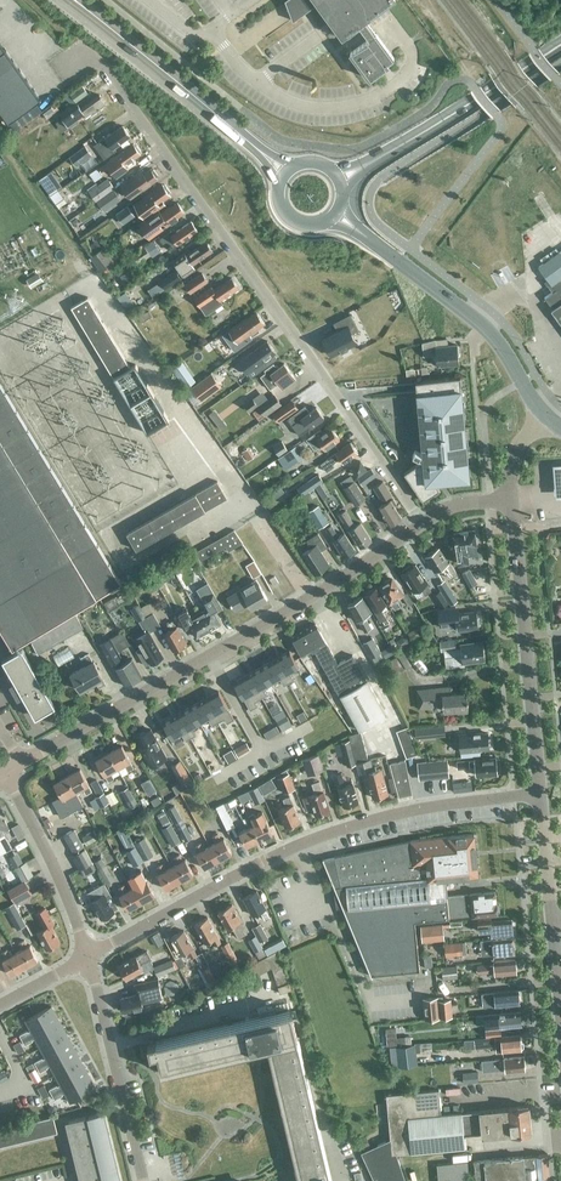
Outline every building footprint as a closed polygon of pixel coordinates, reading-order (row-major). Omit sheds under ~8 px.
[(291,17),(292,20),(299,15),(317,2),(343,36),(359,24),(369,38),(350,52),(369,78),(389,64),(387,62),(394,56),(366,18),(392,0),(285,0),(291,17)] [(12,60),(5,50),(0,53),(0,69),(12,60)] [(2,82),(19,70),(12,60),(0,69),(0,80),(2,82)] [(9,92),(27,80),(19,70),(2,82),(9,92)] [(16,102),(9,92),(2,82),(0,80),(0,110),(9,122),(23,112),(16,102)] [(34,89),(27,80),(9,92),(16,102),(34,89)] [(70,94),(76,102),(88,93),(81,85),(70,94)] [(34,89),(16,102),(23,112),(36,103),(41,99),(34,89)] [(101,94),(82,107),(79,103),(62,115),(70,127),(86,115),(87,117),(107,103),(101,94)] [(41,110),(36,103),(23,112),(9,122),(14,129),(41,110)] [(43,113),(47,119),(56,112),(51,107),(43,113)] [(107,136),(95,144),(94,145),(103,159),(117,149),(114,146),(130,135),(123,125),(108,136),(107,136)] [(118,154),(106,162),(100,167),(104,172),(110,168),(116,176),(128,168),(125,164),(140,153),(139,150),(141,149),(137,144),(134,144),(133,143),(118,155),(118,154)] [(69,157),(76,166),(92,155),(85,145),(69,157)] [(143,169),(130,177),(121,184),(130,197),(158,177),(157,175),(158,174),(154,168),(152,170),(151,168),(145,172),(143,169)] [(58,189),(47,174),(38,180),(49,195),(58,189)] [(87,189),(96,201),(115,187),(108,178),(98,185),(96,183),(87,189)] [(163,200),(170,194),(169,193),(170,191),(166,186),(164,186),(163,184),(135,204),(146,219),(156,211),(157,212),(159,210),(166,205),(163,200)] [(97,201),(104,212),(121,200),(113,189),(97,201)] [(66,202),(58,190),(50,196),(58,208),(66,202)] [(146,219),(138,224),(149,240),(163,229),(159,223),(163,220),(167,226),(179,217),(177,216),(184,211),(178,202),(171,207),(170,206),(161,213),(159,210),(157,212),(156,211),(146,219)] [(135,216),(128,206),(116,214),(123,224),(135,216)] [(177,245),(198,230),(191,220),(171,235),(169,232),(161,238),(165,243),(173,238),(177,245)] [(185,253),(177,258),(176,257),(172,259),(173,260),(170,262),(174,268),(177,266),(184,276),(195,268),(193,264),(213,250),(205,240),(186,254),(185,253)] [(138,264),(151,255),(144,246),(132,255),(138,264)] [(104,247),(90,257),(100,272),(115,262),(104,247)] [(539,266),(555,289),(544,297),(553,309),(551,310),(560,322),(560,324),(560,250),(559,252),(539,266)] [(156,266),(151,259),(139,267),(143,274),(156,266)] [(131,270),(120,278),(127,287),(138,280),(131,270)] [(165,289),(180,279),(181,279),(176,271),(160,281),(165,289)] [(38,272),(26,279),(31,287),(43,280),(38,272)] [(191,293),(200,287),(208,281),(202,273),(185,285),(191,293)] [(239,287),(232,276),(214,289),(212,286),(194,299),(205,315),(223,303),(220,300),(239,287)] [(71,307),(113,377),(130,367),(88,297),(71,307)] [(130,297),(122,303),(130,314),(138,308),(130,297)] [(138,317),(142,324),(153,317),(149,311),(138,317)] [(225,334),(223,336),(226,340),(234,351),(252,338),(249,334),(265,323),(257,312),(241,324),(241,323),(230,331),(225,334)] [(337,331),(323,338),(331,354),(340,350),(341,351),(348,347),(347,346),(356,341),(352,333),(358,329),(350,313),(333,322),(337,331)] [(459,347),(457,346),(457,344),(436,346),(435,339),(422,342),(423,356),(436,355),(437,366),(459,364),(458,352),(459,351),(459,347)] [(252,351),(237,362),(247,374),(248,373),(251,377),(257,373),(277,359),(274,354),(276,352),(268,340),(252,351)] [(295,378),(291,373),(284,362),(278,366),(276,363),(274,364),(273,362),(264,369),(265,371),(260,375),(270,389),(278,382),(282,387),(295,378)] [(185,388),(196,381),(187,369),(177,376),(185,388)] [(192,387),(201,401),(221,386),(212,373),(192,387)] [(460,377),(415,381),(417,396),(418,396),(423,453),(421,453),(415,449),(412,454),(419,458),(424,460),(424,466),(421,461),(404,472),(423,500),(439,489),(434,481),(469,478),(461,390),(460,377)] [(13,648),(121,583),(0,382),(0,627),(13,648)] [(268,398),(263,391),(253,398),(252,398),(244,404),(249,412),(258,406),(258,407),(260,405),(268,399),(268,398)] [(268,399),(260,405),(258,407),(259,408),(265,417),(282,404),(275,394),(268,398),(268,399)] [(292,399),(272,413),(278,422),(299,408),(298,408),(292,400),(292,399)] [(305,406),(287,418),(298,434),(311,426),(311,427),(325,417),(317,406),(309,412),(305,406)] [(259,408),(253,412),(259,421),(265,417),(259,408)] [(226,425),(214,410),(208,415),(220,430),(226,425)] [(166,423),(155,428),(160,453),(155,455),(157,466),(155,467),(161,479),(172,473),(170,474),(179,469),(192,467),(198,463),(195,457),(187,458),(167,422),(166,423)] [(332,427),(324,432),(321,428),(307,438),(313,448),(321,442),(325,449),(340,438),(332,427)] [(281,441),(273,446),(279,457),(283,454),(288,450),(283,443),(281,441)] [(344,463),(359,453),(351,443),(322,464),(328,473),(334,468),(332,466),(341,459),(344,463)] [(283,454),(279,457),(280,457),(278,458),(285,469),(304,455),(297,444),(288,450),(283,454)] [(248,448),(242,452),(247,460),(248,461),(254,457),(248,448)] [(358,476),(367,470),(360,460),(351,467),(358,476)] [(551,464),(553,498),(560,497),(560,464),(551,464)] [(376,477),(371,470),(359,478),(364,485),(376,477)] [(323,482),(318,474),(296,488),(301,496),(323,482)] [(365,498),(355,481),(351,474),(341,481),(356,504),(365,498)] [(128,533),(137,549),(228,498),(218,481),(128,533)] [(390,525),(401,517),(393,505),(396,503),(392,498),(390,494),(382,481),(372,487),(383,504),(378,507),(390,525)] [(327,495),(320,484),(315,487),(322,498),(327,495)] [(328,522),(318,505),(307,511),(318,529),(328,522)] [(360,522),(355,526),(345,510),(339,514),(361,546),(371,539),(360,522)] [(344,557),(355,550),(344,533),(338,536),(330,524),(325,528),(344,557)] [(234,530),(196,551),(201,559),(226,545),(229,550),(242,543),(239,537),(234,530)] [(449,549),(456,548),(458,563),(469,562),(467,553),(477,552),(475,546),(477,545),(476,544),(478,542),(477,538),(475,537),(474,530),(453,533),(454,536),(447,537),(449,549)] [(301,554),(314,573),(329,564),(320,551),(326,547),(317,533),(306,540),(310,546),(308,547),(309,548),(301,554)] [(456,574),(450,562),(448,563),(439,548),(434,551),(432,551),(428,553),(427,555),(426,556),(435,572),(436,571),(437,572),(443,568),(448,578),(456,574)] [(261,573),(254,561),(245,566),(253,578),(261,573)] [(151,571),(159,585),(175,576),(167,562),(151,571)] [(425,595),(431,591),(427,583),(428,582),(424,576),(423,577),(415,565),(411,567),(410,566),(403,570),(404,572),(402,573),(408,581),(407,582),(413,591),(420,587),(425,595)] [(470,587),(473,585),(477,583),(469,569),(462,573),(470,587)] [(401,595),(402,594),(392,578),(391,579),(389,579),(385,581),(384,583),(380,586),(390,602),(395,609),(400,605),(396,599),(401,595)] [(251,607),(267,598),(256,579),(240,588),(241,590),(227,598),(234,611),(248,603),(251,607)] [(457,599),(447,585),(444,580),(437,584),(450,604),(457,599)] [(214,613),(215,613),(222,608),(208,583),(197,589),(203,599),(200,600),(206,611),(200,614),(209,630),(211,629),(212,630),(219,626),(218,625),(220,624),(214,613)] [(381,622),(387,618),(380,608),(385,604),(375,588),(374,589),(372,589),(369,591),(368,593),(364,595),(365,596),(366,596),(375,610),(374,611),(381,622)] [(432,594),(440,608),(442,607),(448,603),(439,590),(432,594)] [(406,592),(402,594),(401,595),(408,606),(413,603),(406,592)] [(365,632),(371,628),(364,616),(371,612),(362,596),(347,605),(357,621),(359,619),(361,622),(360,622),(365,632)] [(134,607),(131,609),(137,621),(143,632),(134,637),(140,648),(137,650),(146,666),(150,663),(151,664),(153,663),(154,663),(157,661),(157,660),(163,656),(154,640),(148,631),(153,629),(145,617),(138,605),(134,607)] [(463,612),(459,613),(458,606),(437,609),(439,628),(457,625),(458,631),(469,629),(469,628),(480,627),(478,615),(476,616),(476,611),(463,613),(463,612)] [(192,618),(187,608),(176,614),(182,625),(187,623),(189,627),(192,626),(197,636),(200,635),(200,636),(207,632),(206,631),(209,630),(200,614),(192,618)] [(152,613),(145,617),(153,629),(159,625),(152,613)] [(83,628),(75,614),(30,640),(38,654),(83,628)] [(173,650),(186,643),(177,627),(175,628),(172,621),(167,624),(171,631),(164,635),(173,650)] [(330,678),(340,695),(359,730),(386,715),(353,655),(337,664),(335,661),(336,661),(316,624),(292,637),(303,656),(314,649),(330,678)] [(407,633),(412,642),(421,636),(415,628),(407,633)] [(122,631),(121,632),(99,644),(111,664),(112,663),(125,685),(142,675),(132,658),(124,663),(117,651),(129,644),(122,631)] [(396,641),(400,647),(409,641),(407,638),(402,637),(396,641)] [(363,643),(371,657),(375,664),(381,661),(377,654),(381,652),(373,638),(363,643)] [(454,639),(442,641),(439,641),(441,652),(444,651),(446,668),(464,666),(463,663),(485,660),(485,658),(486,656),(486,653),(484,651),(483,641),(461,644),(461,648),(456,649),(454,639)] [(36,716),(54,705),(22,649),(4,659),(15,678),(9,681),(19,698),(25,695),(36,716)] [(426,650),(420,654),(428,666),(435,662),(426,650)] [(292,654),(291,652),(277,660),(290,684),(295,681),(291,675),(300,670),(292,654)] [(99,688),(107,683),(94,660),(93,661),(89,655),(81,660),(82,662),(83,662),(86,666),(72,674),(81,690),(96,682),(99,688)] [(396,674),(406,667),(398,655),(388,661),(396,674)] [(429,669),(419,657),(414,662),(423,674),(429,669)] [(285,687),(290,684),(277,660),(263,667),(273,685),(281,680),(285,687)] [(264,690),(273,685),(263,667),(249,675),(263,699),(268,696),(264,690)] [(256,702),(263,699),(249,675),(235,683),(251,711),(259,707),(256,702)] [(467,711),(467,709),(468,708),(467,692),(452,693),(451,686),(417,690),(419,708),(432,707),(432,706),(443,704),(444,711),(457,709),(457,712),(467,711)] [(204,700),(218,724),(224,720),(227,725),(234,720),(219,692),(204,700)] [(191,707),(200,725),(209,720),(212,727),(218,724),(204,700),(191,707)] [(177,715),(190,739),(196,736),(192,730),(200,725),(191,707),(177,715)] [(300,721),(307,718),(303,711),(296,715),(300,721)] [(177,715),(163,723),(173,740),(182,735),(185,742),(190,739),(177,715)] [(287,718),(278,724),(281,730),(291,725),(287,718)] [(406,758),(418,753),(408,726),(396,730),(406,758)] [(414,738),(431,736),(430,726),(413,727),(414,738)] [(167,758),(166,755),(151,729),(138,736),(143,745),(139,748),(150,767),(167,758)] [(368,760),(364,743),(361,732),(349,735),(356,763),(368,760)] [(458,734),(460,751),(480,749),(480,748),(489,747),(489,746),(491,745),(490,738),(488,738),(487,733),(483,733),(482,732),(458,734)] [(347,766),(356,764),(350,740),(341,742),(347,766)] [(122,745),(109,752),(117,768),(124,764),(128,771),(134,767),(130,761),(122,745)] [(228,762),(236,757),(231,749),(223,754),(228,762)] [(117,768),(109,752),(96,760),(104,775),(105,775),(109,781),(114,778),(111,772),(117,768)] [(319,755),(311,757),(302,760),(307,776),(324,770),(319,755)] [(496,771),(498,770),(498,766),(496,765),(495,758),(457,761),(457,768),(470,767),(469,765),(475,765),(476,775),(497,773),(496,771)] [(370,759),(368,760),(356,763),(359,775),(367,773),(373,797),(388,793),(381,769),(373,771),(370,759)] [(417,762),(418,770),(419,780),(449,777),(447,759),(417,762)] [(182,783),(190,779),(180,760),(171,765),(182,783)] [(405,761),(389,764),(399,797),(412,794),(405,761)] [(211,774),(220,769),(217,764),(208,769),(211,774)] [(80,769),(67,776),(76,791),(82,787),(86,794),(92,791),(88,784),(89,784),(80,769)] [(277,778),(283,793),(295,788),(289,773),(287,769),(280,772),(281,776),(277,778)] [(345,786),(343,779),(341,773),(334,775),(343,806),(358,801),(353,783),(345,786)] [(112,790),(110,789),(102,775),(96,779),(105,794),(112,790)] [(61,796),(53,801),(62,817),(83,805),(67,776),(54,783),(61,796)] [(105,794),(96,779),(90,782),(98,795),(94,797),(100,807),(109,802),(104,795),(105,794)] [(158,793),(151,779),(141,785),(149,798),(158,793)] [(307,810),(313,808),(316,815),(330,810),(323,791),(319,781),(312,783),(315,794),(303,798),(307,810)] [(472,790),(471,781),(452,783),(453,792),(472,790)] [(137,804),(127,786),(120,790),(130,808),(137,804)] [(249,791),(255,804),(265,800),(259,786),(249,791)] [(191,821),(184,804),(188,802),(182,790),(173,794),(186,823),(191,821)] [(118,801),(112,791),(105,795),(111,805),(118,801)] [(242,802),(239,796),(230,800),(233,806),(242,802)] [(286,806),(278,810),(285,827),(300,821),(293,804),(290,796),(283,799),(283,800),(286,806)] [(216,806),(221,816),(227,830),(234,826),(228,813),(227,813),(225,807),(224,808),(222,803),(216,806)] [(174,805),(168,809),(185,841),(192,837),(174,805)] [(248,816),(259,839),(272,833),(266,819),(265,820),(262,812),(254,815),(253,813),(248,816)] [(5,852),(11,848),(2,832),(9,828),(5,820),(3,821),(0,816),(0,842),(5,852)] [(259,839),(248,816),(242,818),(245,824),(249,824),(250,827),(239,832),(245,845),(259,839)] [(132,841),(140,838),(132,819),(124,823),(132,841)] [(180,841),(171,824),(162,829),(171,846),(180,841)] [(234,826),(227,830),(232,840),(239,837),(234,826)] [(63,835),(73,852),(84,846),(74,829),(63,835)] [(210,845),(218,860),(232,852),(224,838),(221,839),(218,833),(212,836),(216,842),(210,845)] [(334,856),(323,859),(343,908),(350,922),(351,926),(371,975),(407,971),(419,970),(418,962),(415,930),(414,922),(449,918),(449,917),(473,915),(471,893),(447,896),(445,877),(469,875),(478,874),(474,833),(411,840),(334,856)] [(143,837),(134,843),(143,860),(153,855),(143,837)] [(218,860),(210,845),(204,849),(201,842),(195,845),(199,852),(196,853),(204,868),(218,860)] [(136,863),(142,860),(135,847),(129,850),(136,863)] [(92,862),(85,849),(73,856),(80,869),(92,862)] [(114,876),(121,872),(108,850),(101,854),(114,876)] [(177,863),(172,866),(180,881),(193,873),(185,859),(183,860),(179,854),(174,857),(177,863)] [(127,855),(118,859),(123,868),(131,864),(127,855)] [(114,880),(108,870),(102,858),(95,862),(107,884),(114,880)] [(26,862),(24,863),(15,867),(22,880),(33,874),(26,862)] [(180,881),(172,866),(166,870),(162,863),(157,866),(160,873),(158,874),(166,889),(180,881)] [(141,870),(128,878),(133,887),(141,902),(155,894),(147,880),(146,880),(141,870)] [(7,890),(15,904),(32,894),(25,880),(7,890)] [(117,908),(109,893),(104,883),(87,893),(92,902),(101,919),(102,918),(103,920),(105,920),(110,917),(110,916),(109,914),(115,911),(114,910),(117,908)] [(141,902),(133,887),(127,891),(124,884),(118,887),(122,894),(119,895),(127,910),(141,902)] [(265,919),(270,917),(265,908),(266,908),(257,890),(244,898),(253,915),(260,911),(265,919)] [(471,893),(473,915),(473,916),(497,913),(497,912),(499,910),(499,905),(496,903),(495,891),(471,893)] [(238,938),(247,933),(241,921),(242,921),(232,904),(218,911),(228,928),(232,926),(238,938)] [(60,941),(51,925),(55,923),(45,907),(36,912),(45,928),(37,932),(46,949),(60,941)] [(19,930),(26,926),(18,911),(10,915),(19,930)] [(216,945),(221,942),(217,936),(218,935),(208,917),(194,924),(204,943),(212,939),(216,945)] [(492,936),(513,934),(511,918),(491,920),(491,918),(478,919),(479,931),(490,930),(490,934),(492,934),(492,936)] [(260,941),(268,937),(260,923),(252,927),(260,941)] [(444,940),(442,924),(420,926),(422,942),(444,940)] [(195,956),(197,955),(193,948),(184,930),(170,937),(180,955),(187,951),(191,958),(195,956)] [(255,951),(263,947),(256,935),(248,939),(255,951)] [(484,949),(491,948),(492,953),(494,954),(494,955),(515,953),(513,937),(480,940),(481,947),(484,947),(484,949)] [(22,949),(16,952),(24,967),(38,959),(30,945),(28,946),(24,940),(19,943),(22,949)] [(231,963),(237,959),(228,942),(222,946),(231,963)] [(446,956),(463,954),(461,942),(445,944),(446,956)] [(24,967),(16,952),(11,955),(7,949),(2,952),(5,958),(3,960),(11,974),(24,967)] [(280,993),(292,989),(279,949),(247,966),(253,978),(272,967),(280,993)] [(136,956),(119,965),(126,979),(143,970),(141,964),(151,958),(147,950),(136,956)] [(175,969),(172,959),(153,966),(157,976),(175,969)] [(495,975),(516,973),(515,959),(494,961),(494,965),(489,965),(488,964),(477,964),(478,972),(495,971),(495,975)] [(202,969),(201,970),(210,985),(214,983),(217,981),(209,966),(202,969)] [(456,966),(442,967),(441,967),(443,979),(457,978),(456,966)] [(134,984),(136,994),(121,997),(124,1012),(143,1007),(142,1000),(148,999),(162,996),(158,979),(134,984)] [(175,981),(170,980),(166,982),(164,987),(165,992),(169,995),(174,995),(174,994),(178,992),(179,988),(178,984),(175,981)] [(184,987),(176,996),(183,1001),(188,993),(189,993),(189,992),(185,988),(184,987)] [(518,989),(481,993),(483,1006),(519,1003),(518,989)] [(438,1000),(437,997),(422,998),(424,1019),(453,1017),(451,999),(438,1000)] [(22,1040),(58,1019),(51,1006),(26,1020),(31,1030),(29,1031),(29,1030),(27,1030),(19,1035),(22,1040)] [(144,1011),(147,1021),(164,1010),(157,1006),(144,1011)] [(297,1040),(298,1039),(291,1009),(275,1013),(274,1007),(259,1011),(260,1016),(148,1043),(151,1055),(156,1053),(158,1053),(162,1072),(267,1047),(299,1180),(331,1180),(297,1040)] [(520,1011),(485,1014),(486,1028),(500,1027),(503,1027),(504,1027),(506,1027),(507,1026),(521,1025),(520,1011)] [(59,1020),(58,1019),(22,1040),(25,1045),(33,1040),(32,1039),(35,1038),(40,1047),(66,1033),(59,1020)] [(486,1037),(500,1036),(500,1029),(485,1030),(486,1037)] [(74,1047),(66,1033),(40,1047),(46,1057),(43,1059),(42,1058),(34,1062),(37,1067),(74,1047)] [(520,1034),(486,1037),(474,1039),(475,1048),(496,1046),(498,1044),(497,1043),(502,1043),(503,1051),(521,1049),(521,1048),(523,1046),(523,1042),(521,1040),(520,1034)] [(20,1041),(13,1045),(18,1053),(25,1049),(20,1041)] [(417,1064),(415,1044),(396,1046),(398,1066),(417,1064)] [(81,1061),(74,1047),(37,1067),(40,1072),(47,1068),(47,1067),(50,1065),(55,1075),(81,1061)] [(483,1071),(505,1069),(505,1071),(526,1069),(524,1056),(482,1060),(483,1071)] [(49,1089),(52,1094),(88,1074),(81,1061),(55,1075),(61,1084),(57,1086),(57,1085),(49,1089)] [(33,1063),(26,1066),(28,1071),(36,1067),(33,1063)] [(464,1082),(478,1081),(477,1071),(463,1073),(464,1082)] [(88,1074),(52,1094),(55,1099),(62,1095),(62,1094),(65,1092),(71,1102),(96,1088),(88,1074)] [(44,1084),(37,1088),(42,1097),(49,1094),(44,1084)] [(411,1152),(465,1147),(464,1135),(482,1133),(482,1137),(511,1134),(532,1132),(529,1106),(509,1107),(509,1108),(479,1110),(479,1111),(462,1112),(441,1114),(439,1090),(386,1094),(390,1138),(396,1153),(411,1152)] [(54,1105),(48,1108),(51,1114),(57,1111),(54,1105)] [(121,1180),(119,1180),(117,1164),(116,1163),(115,1163),(112,1147),(112,1146),(110,1147),(108,1130),(108,1129),(106,1130),(104,1114),(104,1112),(66,1121),(80,1180),(121,1180)] [(0,1129),(0,1146),(57,1132),(53,1116),(0,1129)] [(370,1146),(366,1135),(355,1140),(360,1151),(370,1146)] [(390,1138),(361,1152),(375,1180),(405,1180),(390,1138)] [(474,1160),(476,1180),(550,1180),(547,1153),(544,1154),(474,1160)] [(71,1159),(45,1160),(46,1171),(72,1169),(71,1159)] [(437,1164),(438,1180),(469,1180),(467,1161),(437,1164)] [(2,1180),(3,1180),(20,1180),(21,1174),(4,1171),(2,1180)] [(360,1172),(354,1173),(356,1180),(363,1180),(360,1172)]
